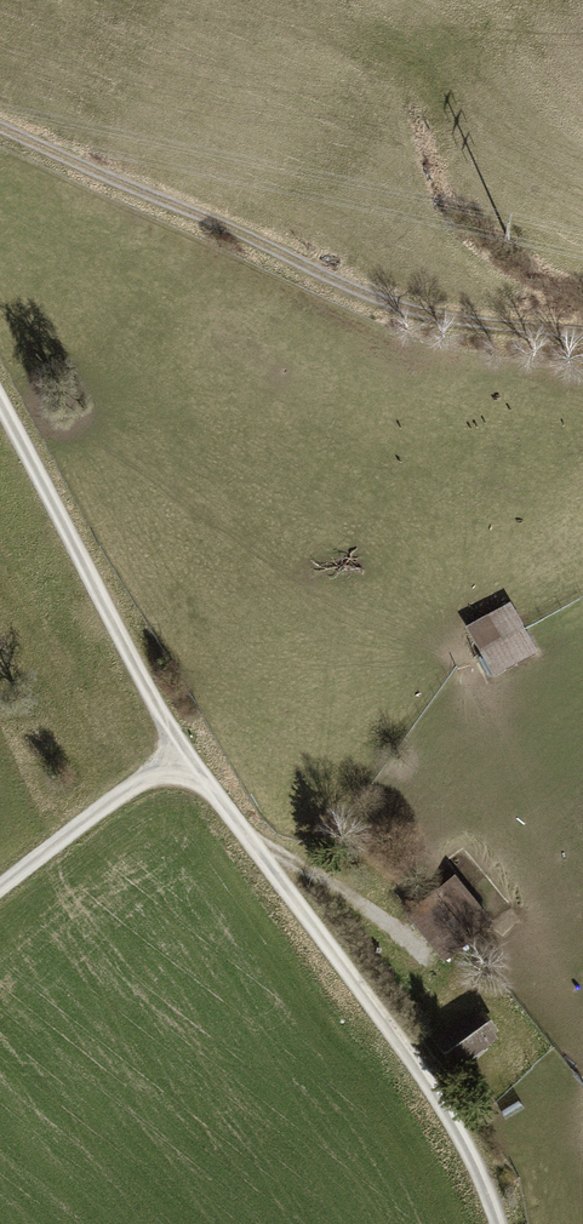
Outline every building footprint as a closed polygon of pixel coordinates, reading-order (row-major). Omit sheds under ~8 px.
[(510,612),(463,637),(489,687),(536,662),(510,612)] [(455,884),(404,924),(445,975),(496,935),(455,884)] [(474,1018),(432,1049),(456,1081),(498,1050),(474,1018)]
